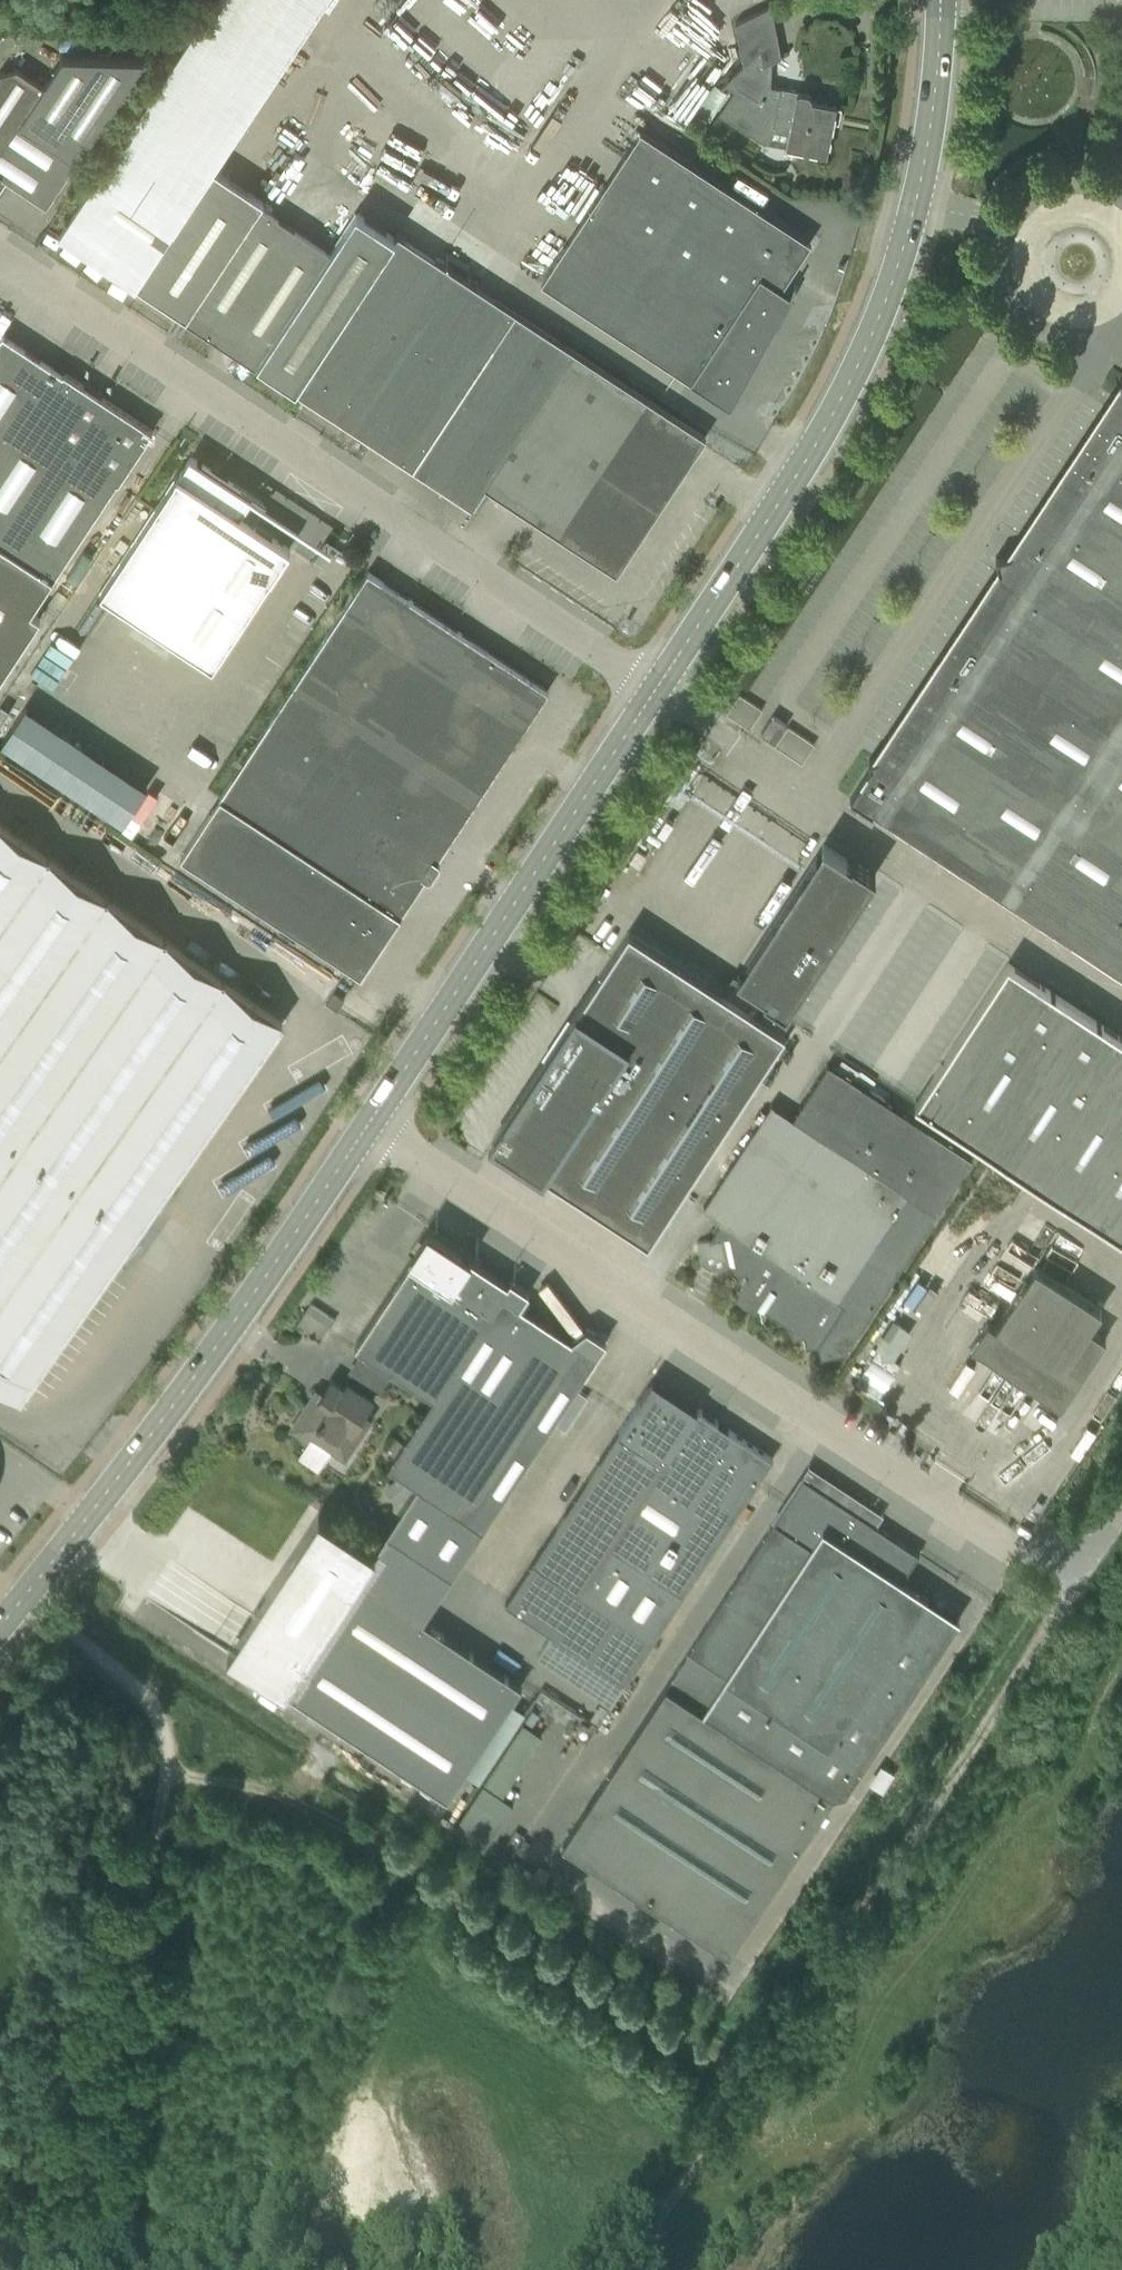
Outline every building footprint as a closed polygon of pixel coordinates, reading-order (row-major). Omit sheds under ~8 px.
[(767,85),(763,65),(781,56),(770,5),(735,23),(743,64),(720,87),(721,88),(725,84),(734,90),(719,112),(763,142),(773,127),(788,130),(785,146),(826,154),(836,104),(811,99),(811,97),(809,94),(806,92),(767,85)] [(144,58),(63,55),(43,86),(17,68),(0,73),(0,188),(6,178),(46,205),(144,58)] [(135,286),(215,167),(138,116),(59,236),(135,286)] [(780,288),(809,242),(641,131),(542,282),(730,405),(774,324),(777,326),(794,295),(780,288)] [(293,390),(394,237),(356,211),(329,252),(260,206),(264,199),(215,167),(135,286),(186,319),(293,390)] [(354,430),(457,274),(396,234),(394,237),(293,390),(354,430)] [(979,260),(993,263),(994,260),(998,261),(1001,251),(999,247),(987,244),(984,246),(983,250),(982,250),(979,260)] [(459,499),(562,343),(457,274),(354,430),(459,499)] [(40,618),(30,612),(52,578),(116,481),(118,482),(152,430),(63,372),(62,374),(53,368),(3,334),(0,338),(0,679),(40,618)] [(616,572),(704,437),(562,343),(459,499),(472,507),(486,486),(616,572)] [(1119,378),(1120,386),(1010,553),(995,557),(998,572),(876,758),(868,760),(869,768),(849,798),(872,813),(873,811),(1121,975),(1121,378),(1119,378)] [(176,474),(99,591),(176,641),(208,662),(212,665),(277,567),(289,548),(247,521),(260,502),(190,456),(178,475),(176,474)] [(547,690),(367,571),(269,721),(353,776),(449,839),(547,690)] [(84,613),(78,622),(87,629),(94,619),(84,613)] [(726,713),(749,728),(762,709),(739,693),(726,713)] [(131,823),(157,784),(33,701),(7,740),(131,823)] [(760,733),(774,742),(786,724),(772,715),(760,733)] [(449,839),(353,776),(269,721),(220,796),(353,883),(400,914),(449,839)] [(775,745),(802,763),(815,744),(788,726),(775,745)] [(400,914),(353,883),(220,796),(180,856),(360,974),(400,914)] [(20,1396),(282,1022),(0,825),(0,1382),(20,1396)] [(727,984),(721,992),(725,994),(753,1012),(763,997),(785,1011),(875,874),(859,864),(852,859),(850,862),(846,859),(836,853),(823,844),(821,846),(828,850),(826,853),(822,859),(821,861),(815,857),(745,964),(751,968),(743,981),(736,990),(727,984)] [(647,1243),(785,1033),(753,1012),(725,994),(721,992),(628,931),(491,1141),(647,1243)] [(1008,962),(916,1103),(1121,1238),(1121,1037),(1008,962)] [(337,1010),(344,999),(333,992),(326,1003),(337,1010)] [(709,1240),(696,1242),(702,1271),(734,1264),(747,1272),(747,1276),(732,1299),(753,1313),(758,1306),(789,1327),(792,1339),(803,1336),(806,1348),(818,1345),(820,1357),(844,1351),(972,1158),(902,1112),(905,1107),(894,1101),(891,1105),(828,1064),(793,1118),(772,1104),(703,1207),(719,1218),(720,1222),(721,1223),(709,1240)] [(251,1614),(227,1652),(245,1664),(283,1689),(301,1701),(353,1736),(447,1798),(463,1773),(477,1783),(478,1781),(517,1721),(523,1713),(508,1704),(521,1685),(422,1620),(483,1527),(483,1526),(560,1409),(584,1373),(584,1374),(596,1355),(606,1340),(588,1328),(571,1338),(520,1305),(529,1292),(509,1279),(507,1283),(470,1259),(471,1258),(469,1256),(427,1229),(407,1258),(411,1261),(354,1346),(432,1397),(403,1442),(395,1437),(388,1448),(396,1453),(395,1454),(393,1456),(387,1466),(417,1485),(390,1526),(376,1547),(374,1550),(318,1513),(251,1614)] [(1043,1261),(1066,1274),(1083,1246),(1060,1233),(1043,1261)] [(1089,1327),(1101,1309),(1034,1264),(994,1325),(986,1320),(969,1347),(1060,1406),(1105,1338),(1089,1327)] [(862,1373),(884,1386),(918,1329),(896,1316),(862,1373)] [(357,1424),(373,1400),(345,1382),(342,1387),(330,1379),(312,1406),(307,1403),(290,1429),(308,1441),(311,1436),(344,1458),(364,1428),(357,1424)] [(651,1640),(772,1458),(651,1379),(504,1603),(625,1682),(651,1640)] [(844,1791),(946,1637),(913,1616),(925,1597),(900,1580),(917,1554),(803,1478),(774,1522),(773,1521),(688,1650),(562,1844),(728,1953),(833,1794),(844,1791)]
